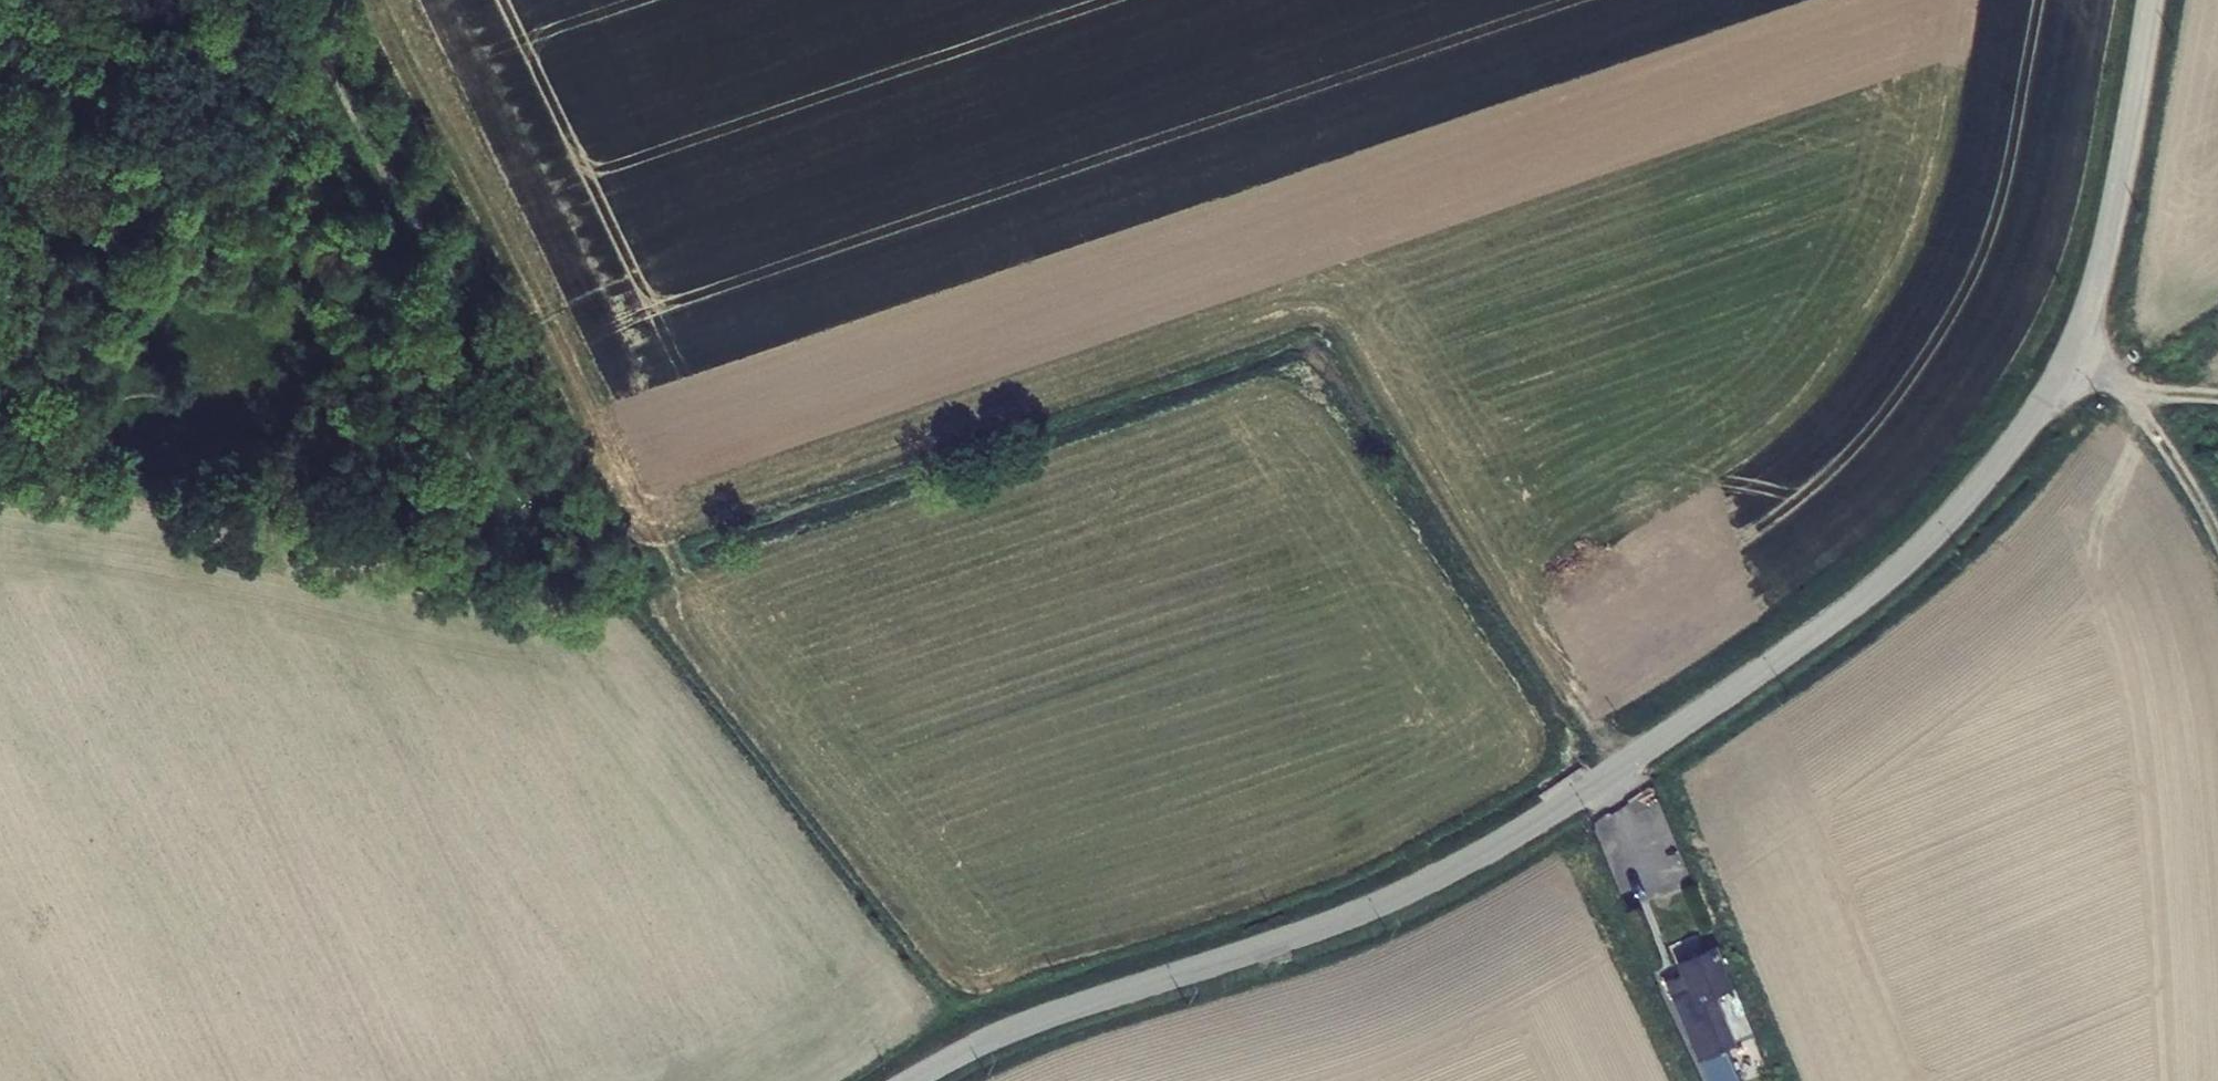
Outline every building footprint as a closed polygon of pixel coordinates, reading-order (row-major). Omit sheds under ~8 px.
[(1672,1007),(1700,1080),(1709,1080),(1744,1068),(1715,991),(1672,1007)]
